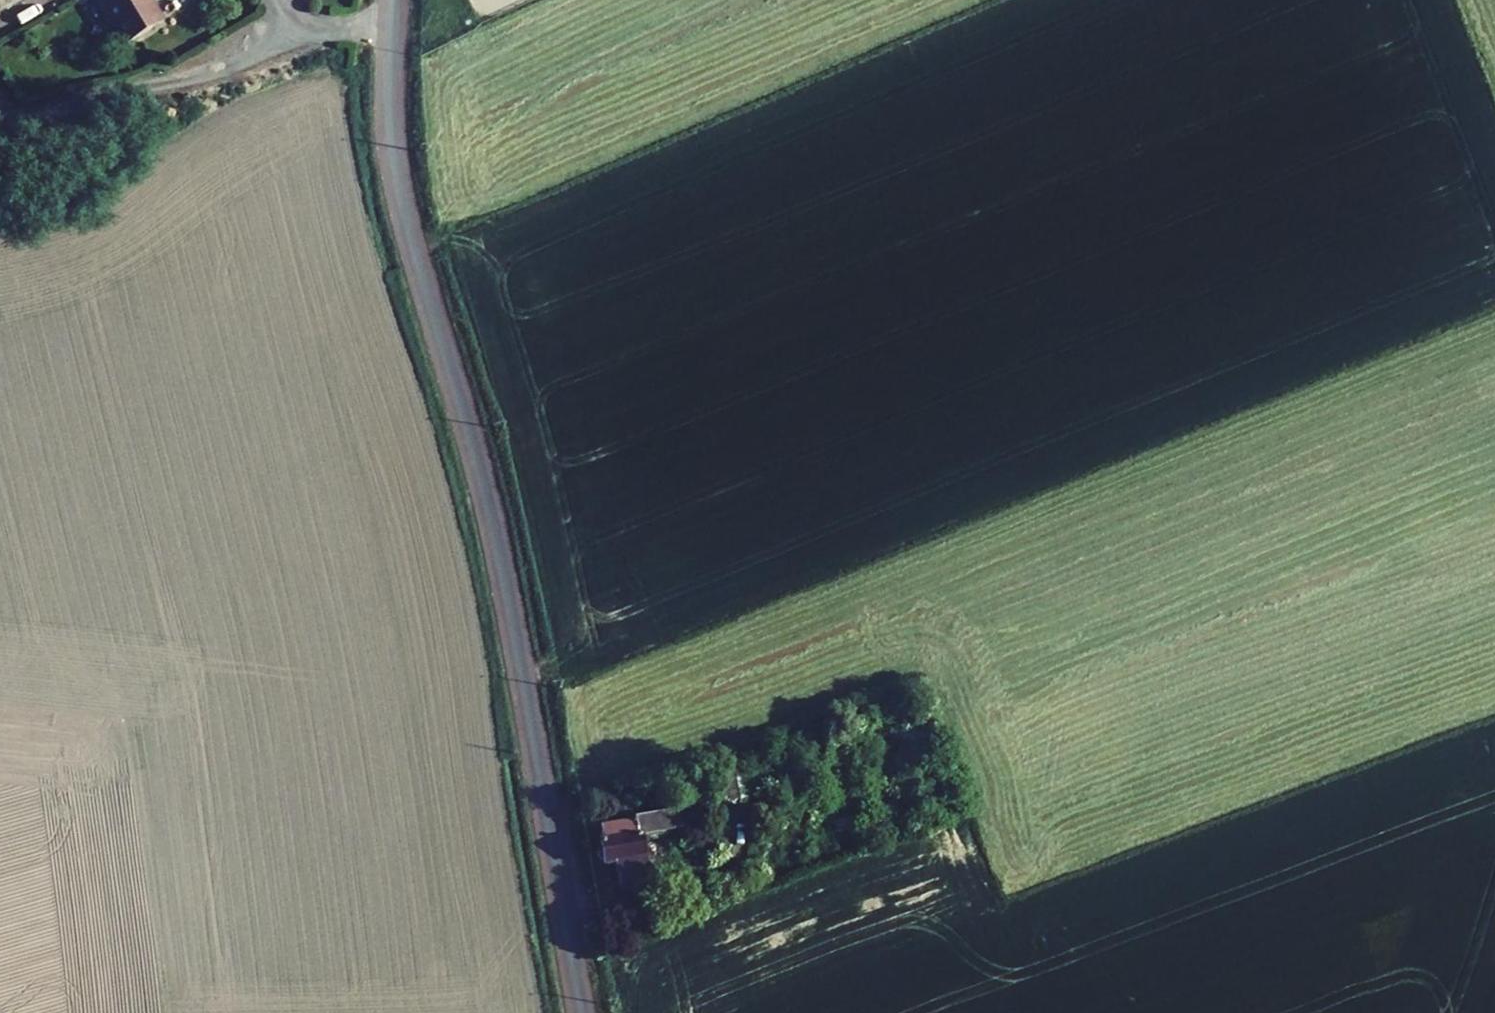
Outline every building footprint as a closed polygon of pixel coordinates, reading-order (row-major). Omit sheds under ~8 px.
[(110,30),(150,6),(146,0),(92,0),(110,30)] [(643,786),(644,792),(668,787),(669,796),(679,794),(675,778),(643,786)] [(637,800),(640,818),(664,814),(662,797),(669,796),(668,787),(644,792),(644,799),(637,800)] [(592,844),(595,869),(637,862),(624,804),(586,810),(587,822),(577,824),(580,847),(592,844)]
